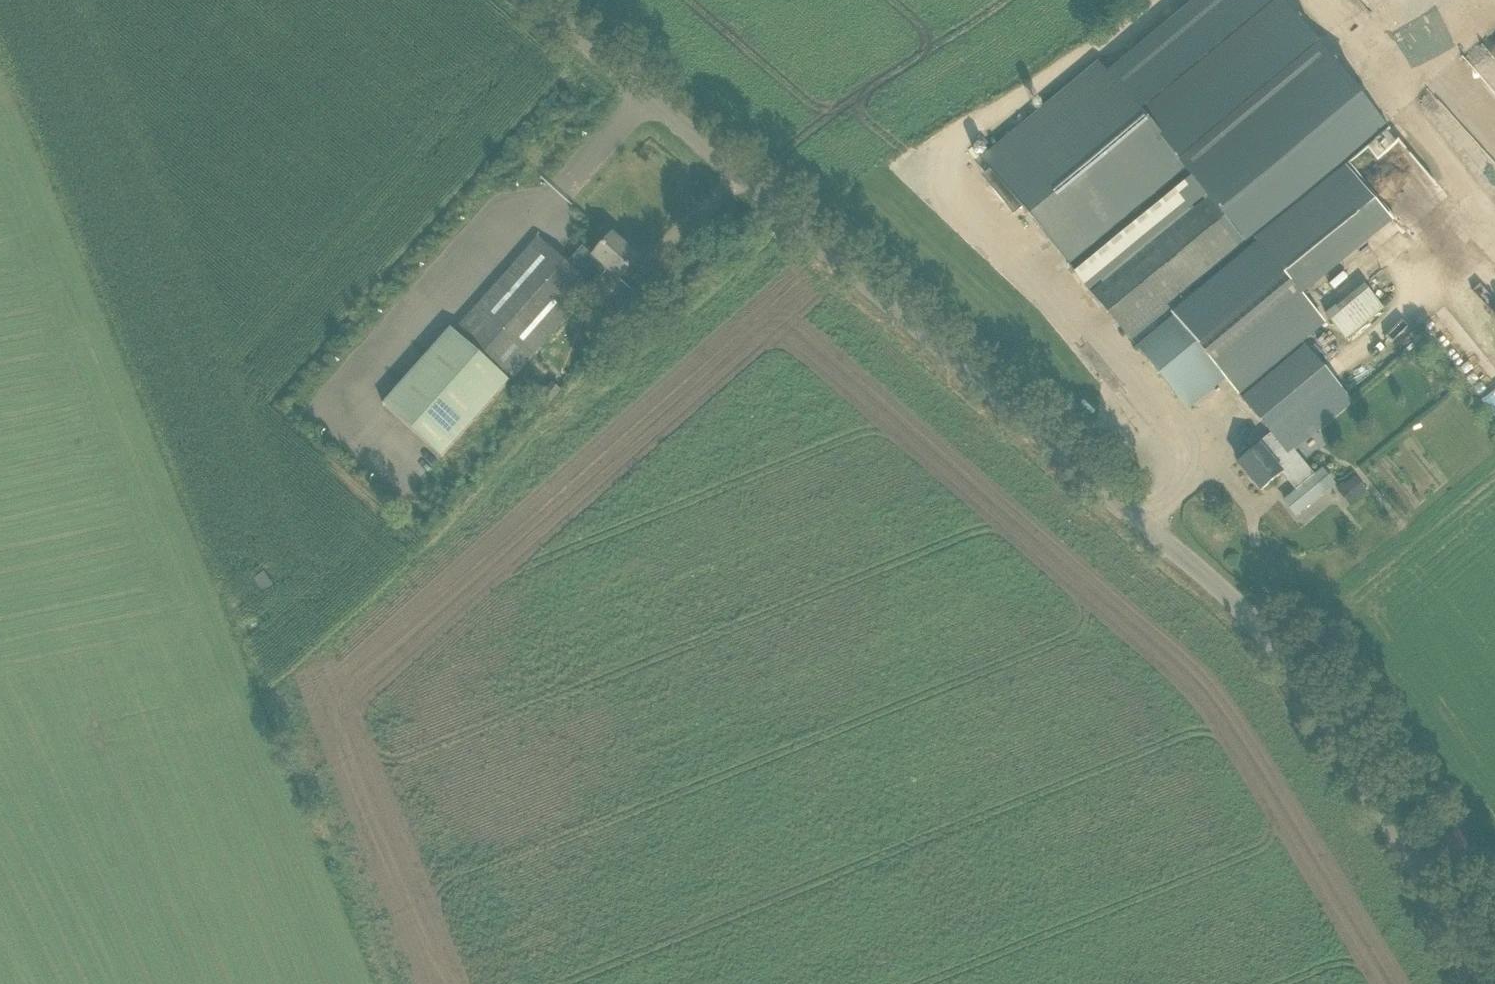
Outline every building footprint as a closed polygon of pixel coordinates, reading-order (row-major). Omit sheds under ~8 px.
[(983,161),(990,169),(990,170),(989,171),(989,172),(989,173),(989,174),(989,175),(989,176),(989,177),(989,178),(989,179),(990,180),(990,181),(990,182),(990,183),(990,184),(991,184),(991,185),(991,186),(992,187),(992,188),(993,189),(993,190),(994,191),(994,192),(1001,200),(1002,200),(1002,201),(1003,202),(1004,202),(1004,203),(1005,203),(1006,203),(1006,204),(1007,204),(1008,205),(1009,205),(1010,206),(1011,206),(1012,206),(1013,207),(1014,207),(1015,207),(1016,208),(1017,208),(1018,208),(1019,208),(1020,208),(1021,208),(1022,208),(1068,265),(1186,167),(1180,160),(1319,45),(1282,0),(1201,0),(1110,75),(1101,64),(983,161)] [(1206,192),(1089,289),(1128,337),(1178,296),(1186,305),(1133,349),(1136,352),(1139,350),(1188,409),(1225,378),(1236,392),(1322,320),(1260,244),(1201,293),(1193,284),(1385,125),(1319,45),(1180,160),(1186,167),(1206,192)] [(387,400),(445,453),(592,287),(607,269),(619,279),(625,273),(638,258),(613,235),(594,256),(582,246),(566,264),(538,239),(455,331),(451,328),(387,400)] [(1326,316),(1345,339),(1383,308),(1364,285),(1326,316)] [(631,289),(609,313),(621,324),(643,300),(631,289)] [(1260,490),(1282,473),(1289,467),(1293,473),(1304,464),(1292,449),(1351,403),(1302,344),(1238,395),(1271,434),(1257,445),(1259,448),(1239,464),(1260,490)] [(1471,387),(1494,412),(1494,382),(1486,373),(1471,387)] [(552,382),(542,393),(551,401),(561,390),(552,382)] [(1286,479),(1294,489),(1313,473),(1304,463),(1304,464),(1293,473),(1286,479)] [(1296,514),(1333,484),(1323,471),(1285,501),(1296,514)] [(1355,477),(1338,492),(1350,507),(1367,492),(1355,477)] [(1440,832),(1454,854),(1467,846),(1453,824),(1440,832)]
